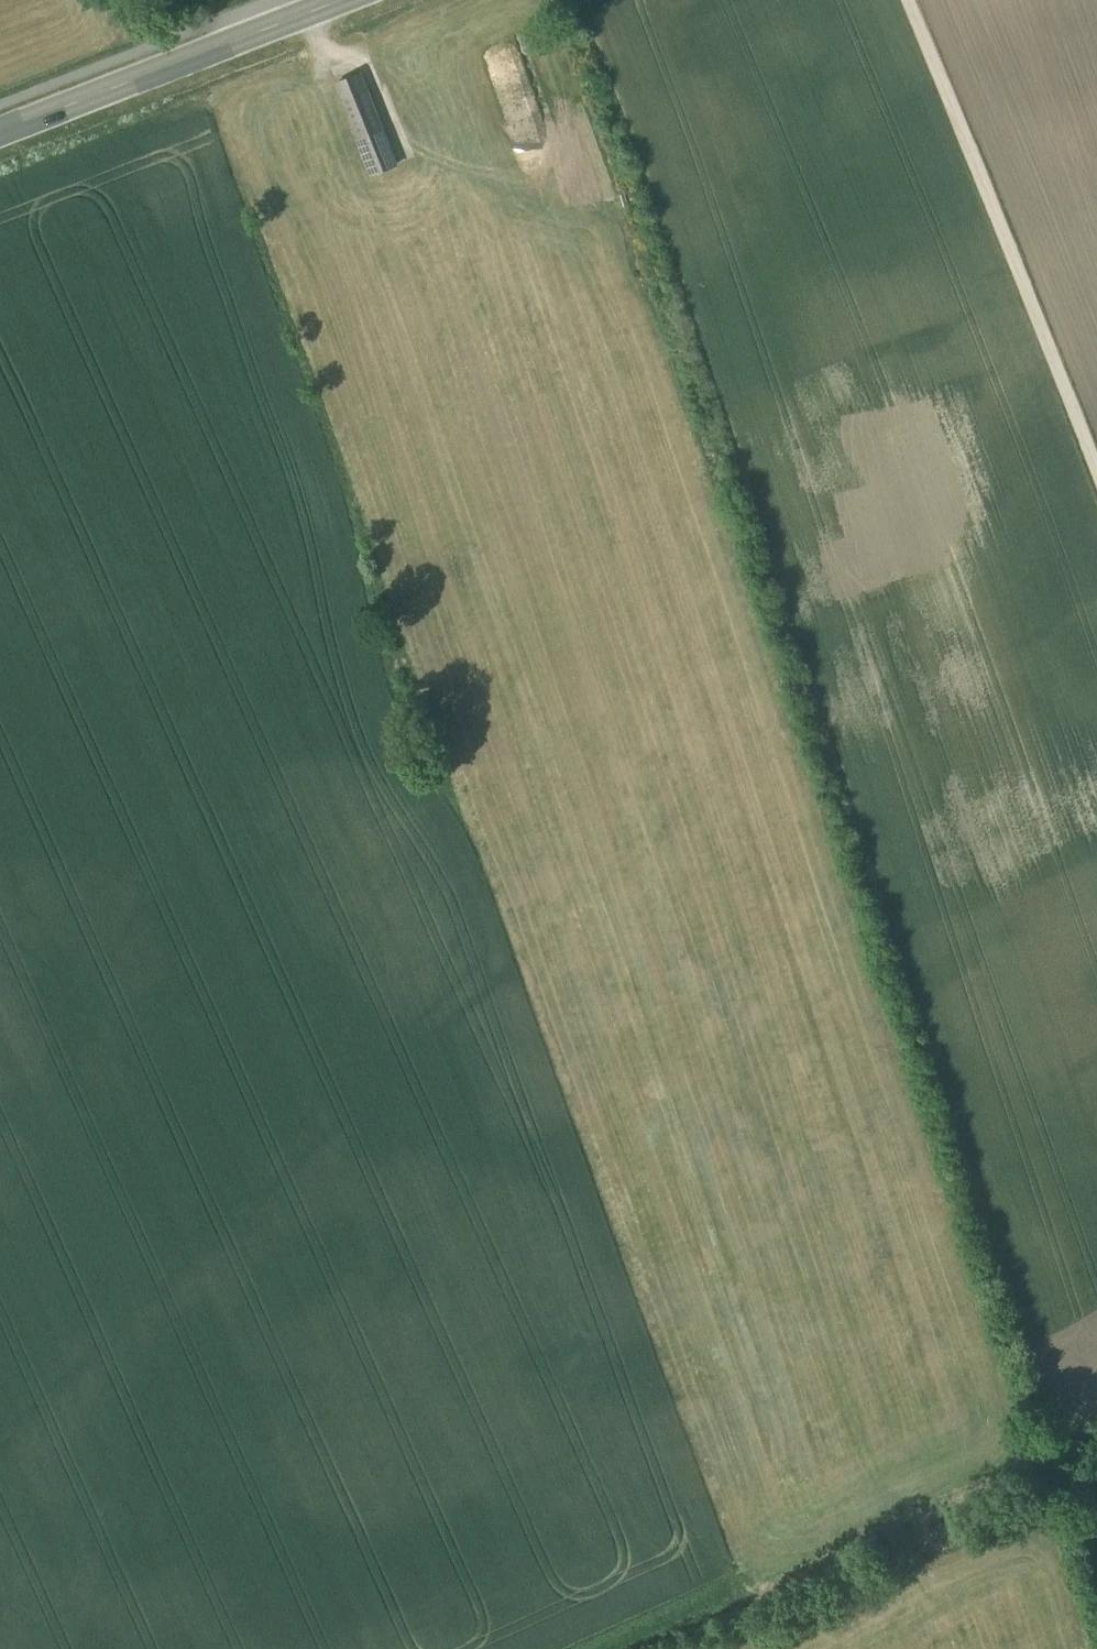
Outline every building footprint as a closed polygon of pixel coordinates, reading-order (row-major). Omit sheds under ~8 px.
[(355,80),(339,86),(351,117),(373,174),(396,165),(367,90),(360,93),(355,80)]
